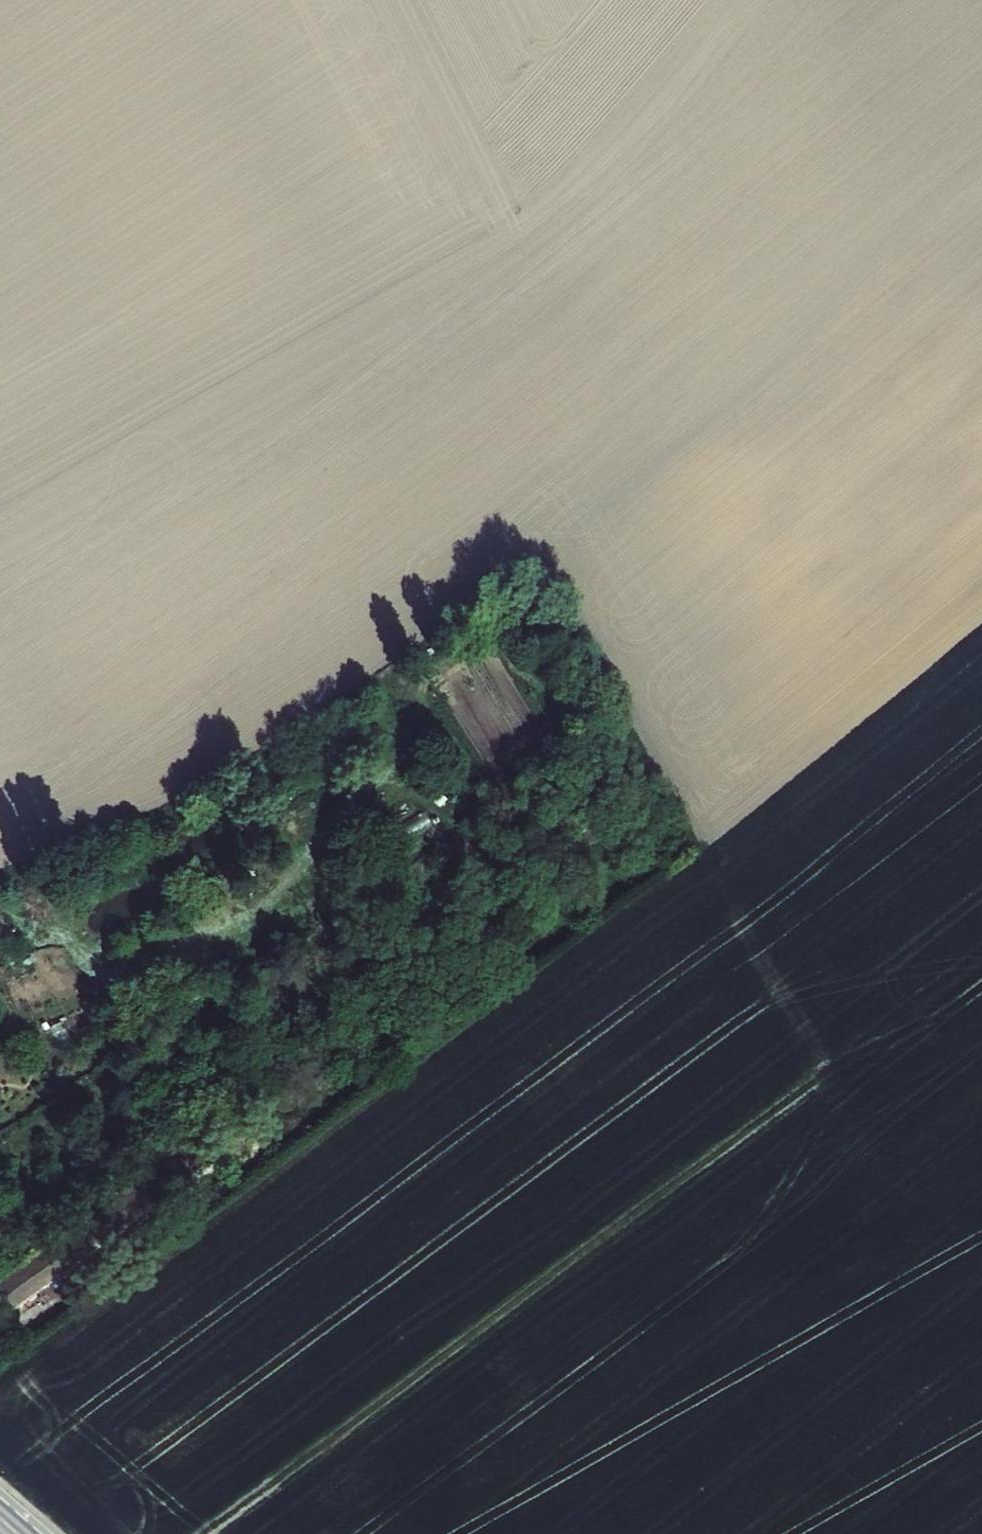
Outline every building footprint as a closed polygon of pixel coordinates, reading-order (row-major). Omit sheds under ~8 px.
[(17,1249),(0,1262),(0,1293),(22,1323),(147,1229),(153,1225),(115,1174),(17,1249)]
